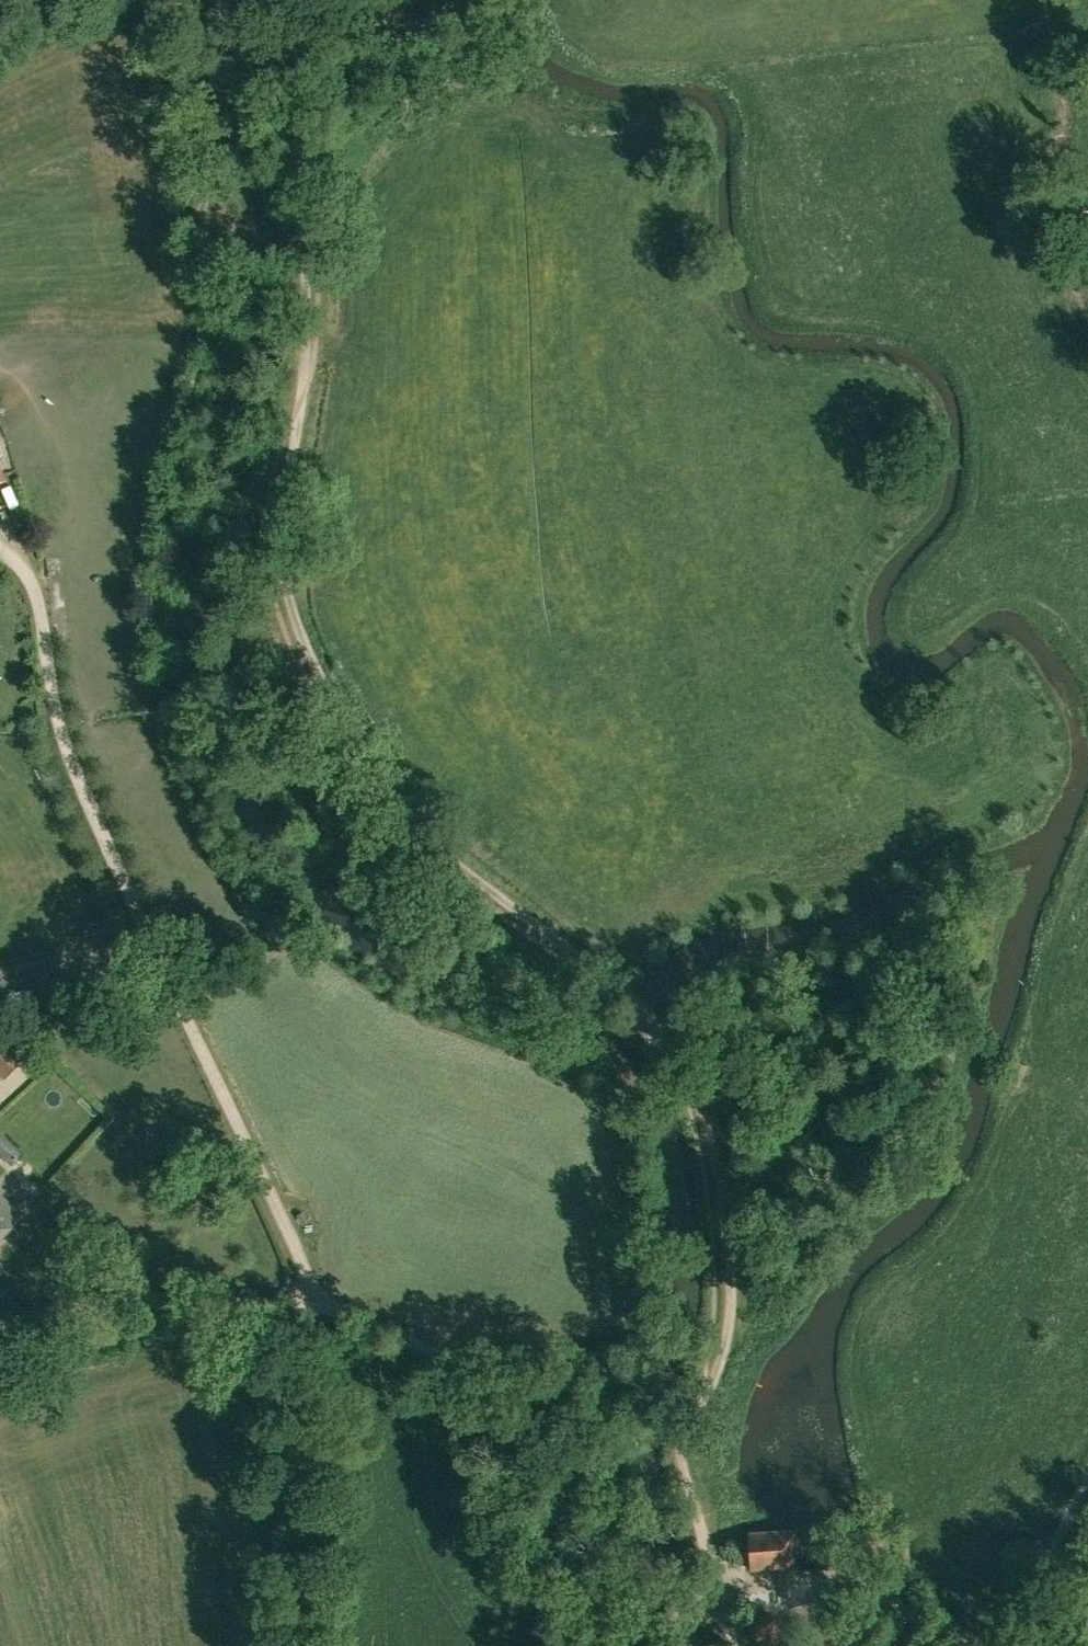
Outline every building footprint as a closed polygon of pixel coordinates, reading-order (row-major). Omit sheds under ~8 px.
[(22,1061),(29,1054),(0,1026),(0,1075),(4,1080),(22,1061)] [(12,1167),(23,1153),(0,1133),(0,1156),(12,1167)] [(0,1196),(0,1241),(22,1216),(0,1196)] [(751,1569),(798,1566),(795,1530),(775,1531),(748,1534),(749,1541),(751,1566),(751,1569)] [(749,1628),(760,1643),(781,1628),(771,1612),(770,1613),(772,1615),(751,1630),(749,1627),(749,1628)]
